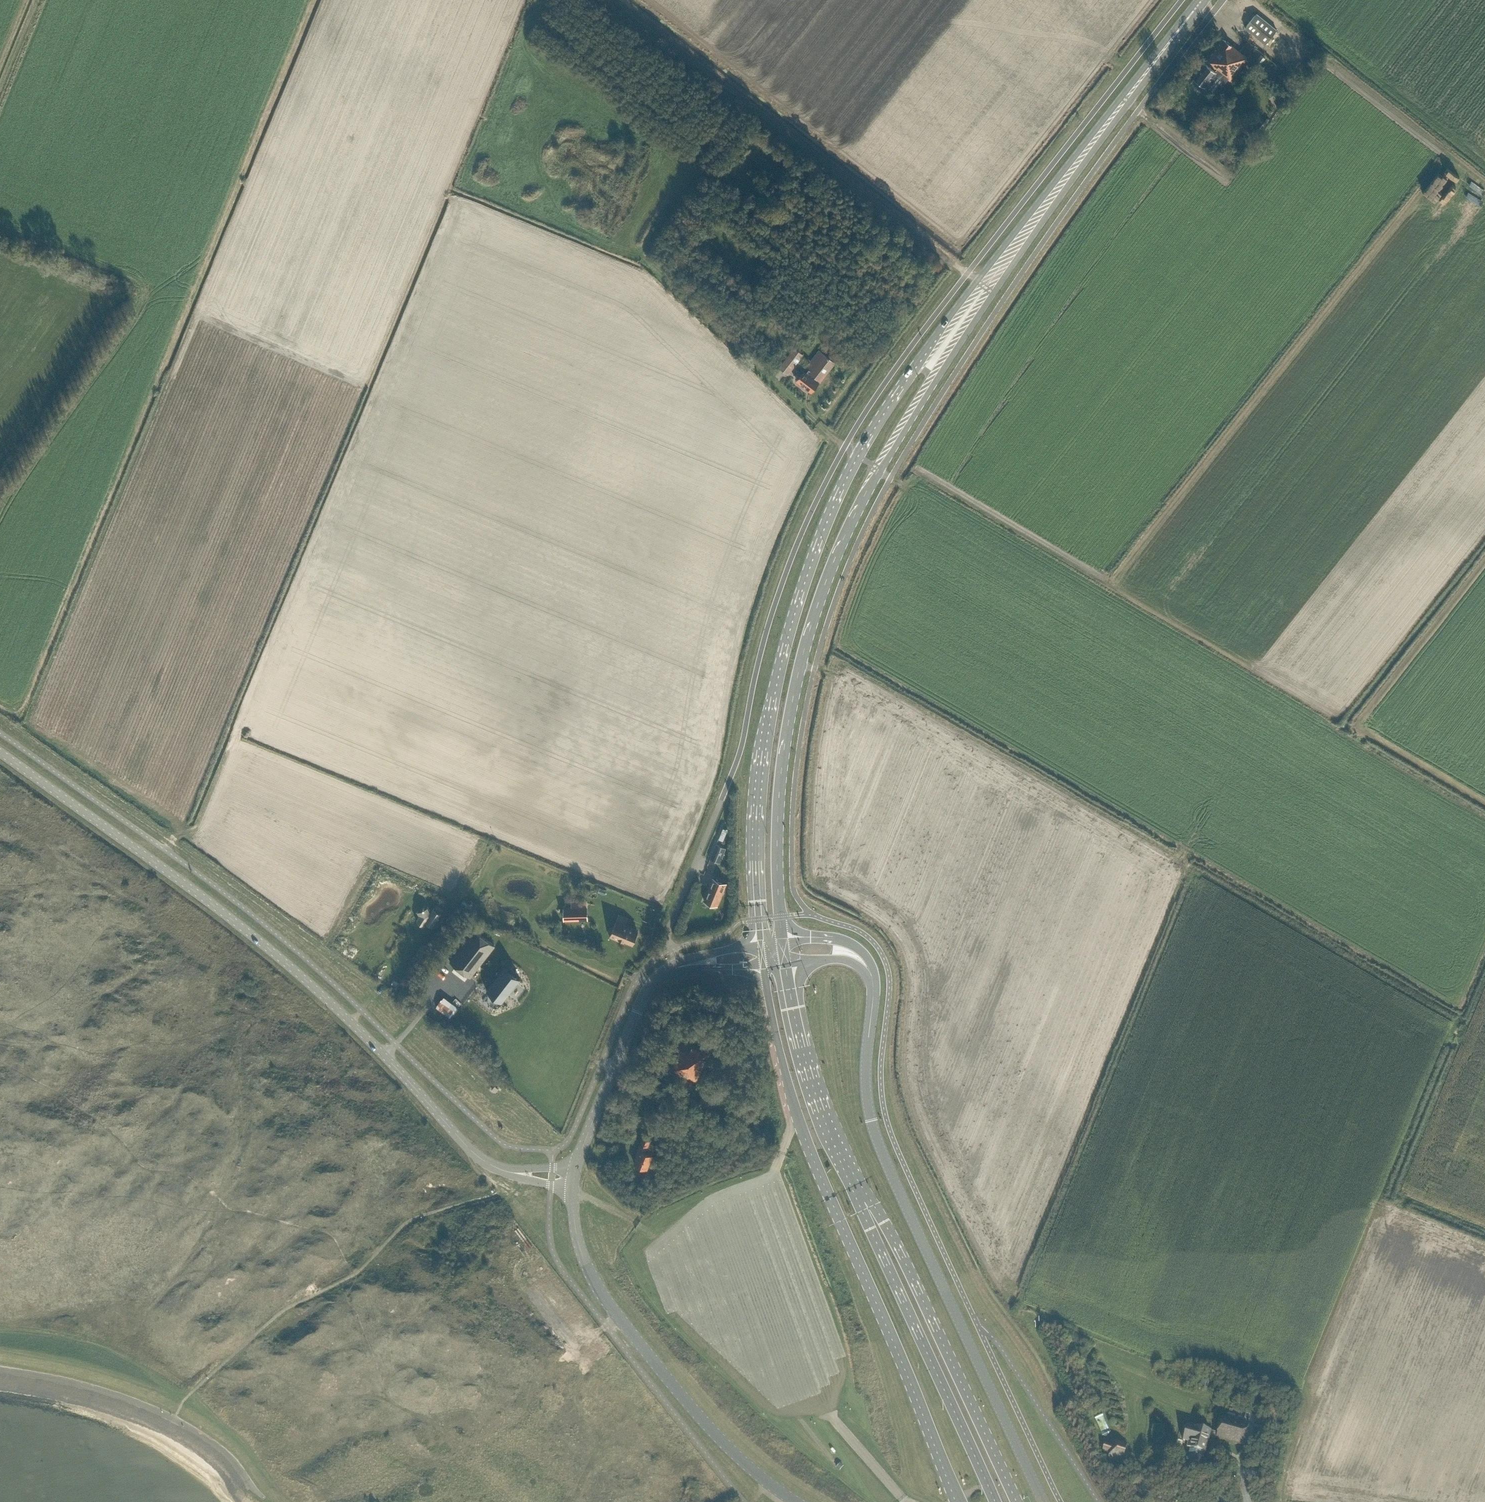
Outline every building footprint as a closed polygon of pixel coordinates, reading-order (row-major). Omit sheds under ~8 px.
[(1257,14),(1246,28),(1266,44),(1278,30),(1257,14)] [(1282,50),(1286,42),(1281,40),(1277,47),(1282,50)] [(1225,41),(1208,62),(1231,81),(1248,59),(1225,41)] [(1206,65),(1195,79),(1210,91),(1217,83),(1216,82),(1220,76),(1206,65)] [(1255,133),(1259,136),(1267,125),(1263,122),(1255,133)] [(809,336),(815,340),(818,337),(812,332),(809,336)] [(795,346),(780,367),(788,374),(804,353),(795,346)] [(805,372),(798,381),(812,392),(835,362),(821,351),(807,368),(810,370),(807,374),(805,372)] [(723,827),(719,838),(723,840),(728,829),(723,827)] [(717,843),(711,859),(720,862),(726,847),(717,843)] [(714,878),(705,901),(718,906),(727,883),(714,878)] [(588,920),(588,911),(588,900),(571,901),(571,907),(564,907),(564,921),(588,920)] [(420,916),(417,921),(424,925),(426,922),(433,926),(441,913),(434,908),(431,913),(428,907),(425,908),(425,907),(423,907),(424,908),(418,911),(420,916)] [(620,919),(630,923),(633,916),(622,912),(620,919)] [(617,919),(610,935),(624,942),(625,940),(634,944),(640,930),(628,925),(628,924),(617,919)] [(474,929),(449,961),(470,977),(495,945),(474,929)] [(505,964),(486,988),(487,989),(490,986),(504,997),(502,1000),(502,1001),(521,977),(520,976),(520,977),(506,965),(505,964)] [(444,996),(438,1005),(442,1008),(441,1010),(454,1019),(461,1011),(445,1000),(447,998),(444,996)] [(403,1021),(406,1026),(417,1018),(414,1013),(403,1021)] [(424,1022),(415,1034),(418,1037),(428,1025),(424,1022)] [(683,1040),(671,1069),(697,1081),(710,1052),(683,1040)] [(665,1086),(663,1091),(677,1096),(678,1092),(665,1086)] [(704,1093),(699,1103),(710,1107),(714,1097),(704,1093)] [(664,1096),(660,1105),(671,1110),(675,1100),(664,1096)] [(638,1156),(635,1164),(647,1168),(653,1154),(646,1152),(652,1139),(644,1136),(636,1155),(638,1156)] [(1223,1418),(1218,1434),(1217,1438),(1244,1446),(1249,1425),(1223,1418)] [(1217,1438),(1218,1434),(1196,1427),(1196,1428),(1196,1429),(1188,1426),(1183,1441),(1189,1443),(1188,1448),(1190,1449),(1189,1454),(1188,1453),(1184,1466),(1201,1471),(1205,1458),(1203,1458),(1205,1453),(1210,1436),(1217,1438)] [(1105,1443),(1103,1451),(1111,1453),(1110,1458),(1123,1462),(1128,1444),(1115,1440),(1113,1445),(1105,1443)]
